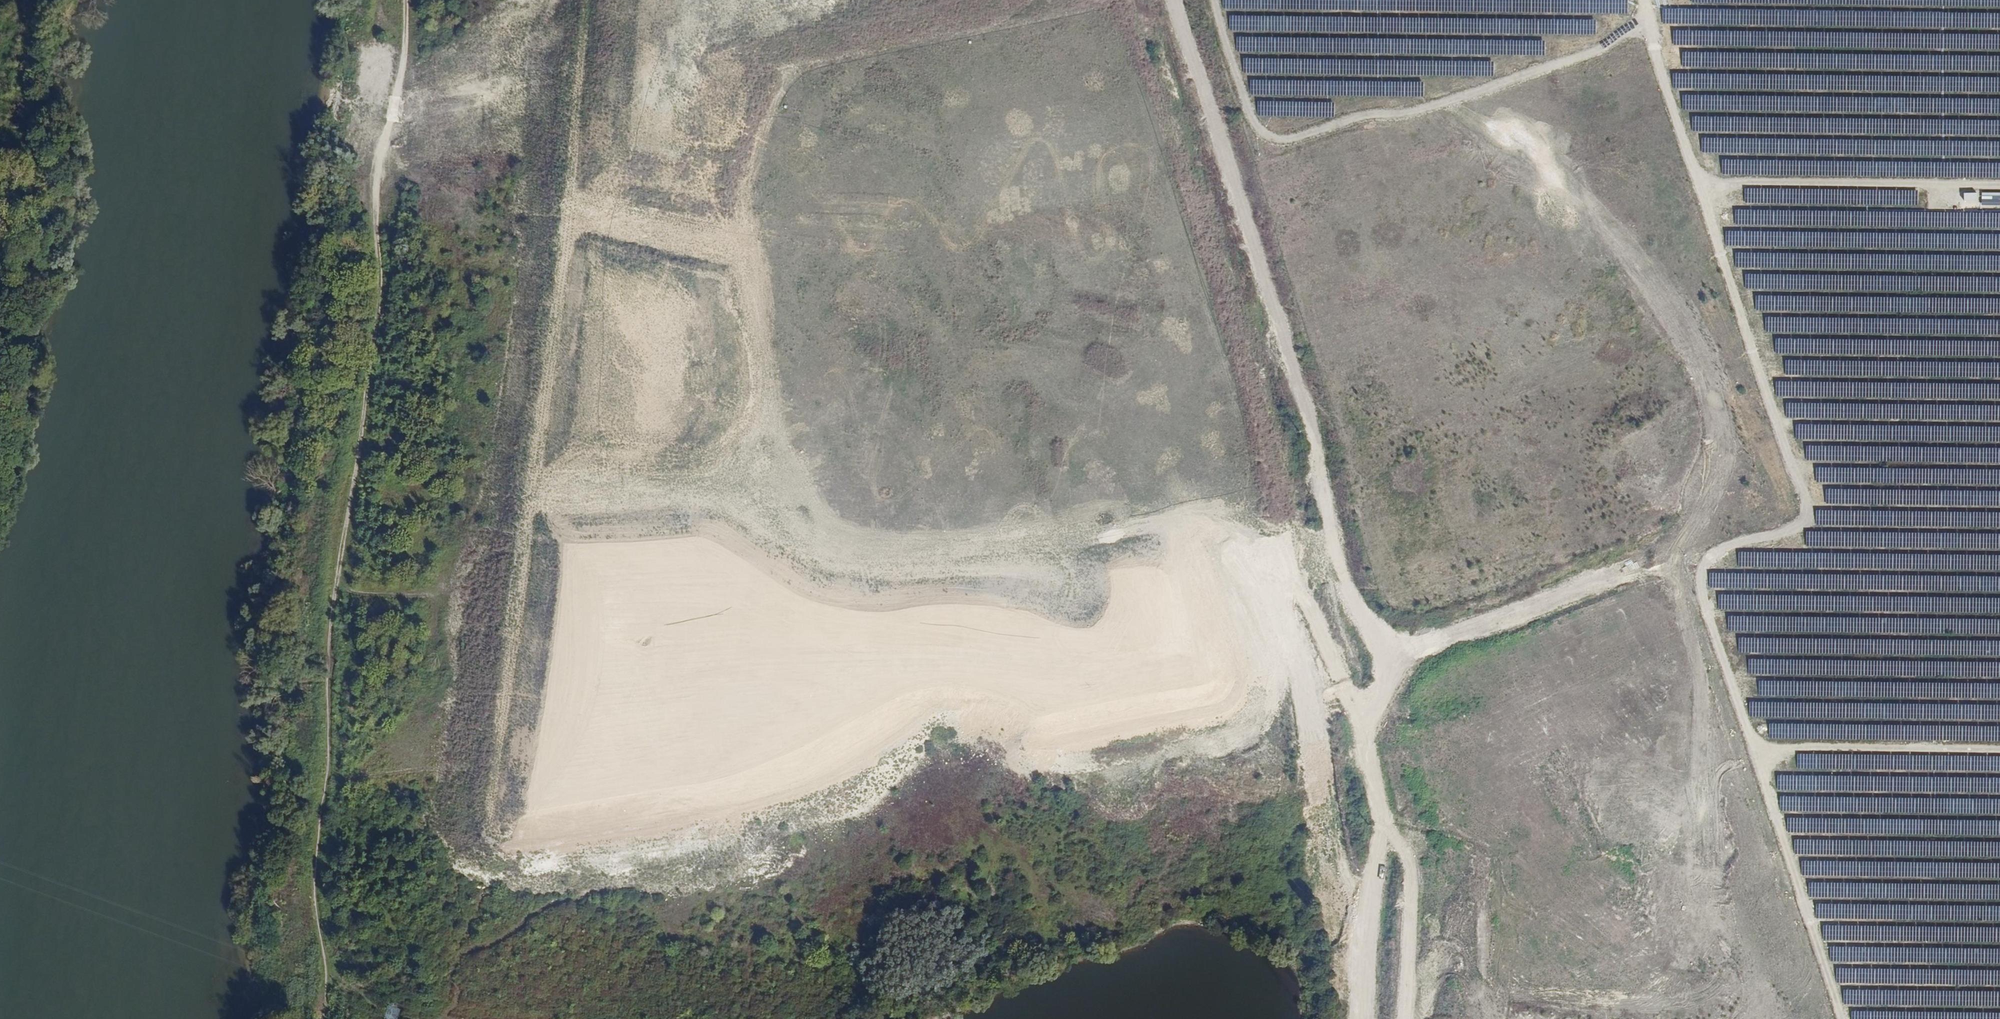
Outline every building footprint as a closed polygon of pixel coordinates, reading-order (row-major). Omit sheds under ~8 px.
[(1814,457),(1803,460),(1806,466),(1816,464),(1814,457)] [(399,1008),(388,1006),(385,1017),(393,1018),(396,1018),(399,1008)]
